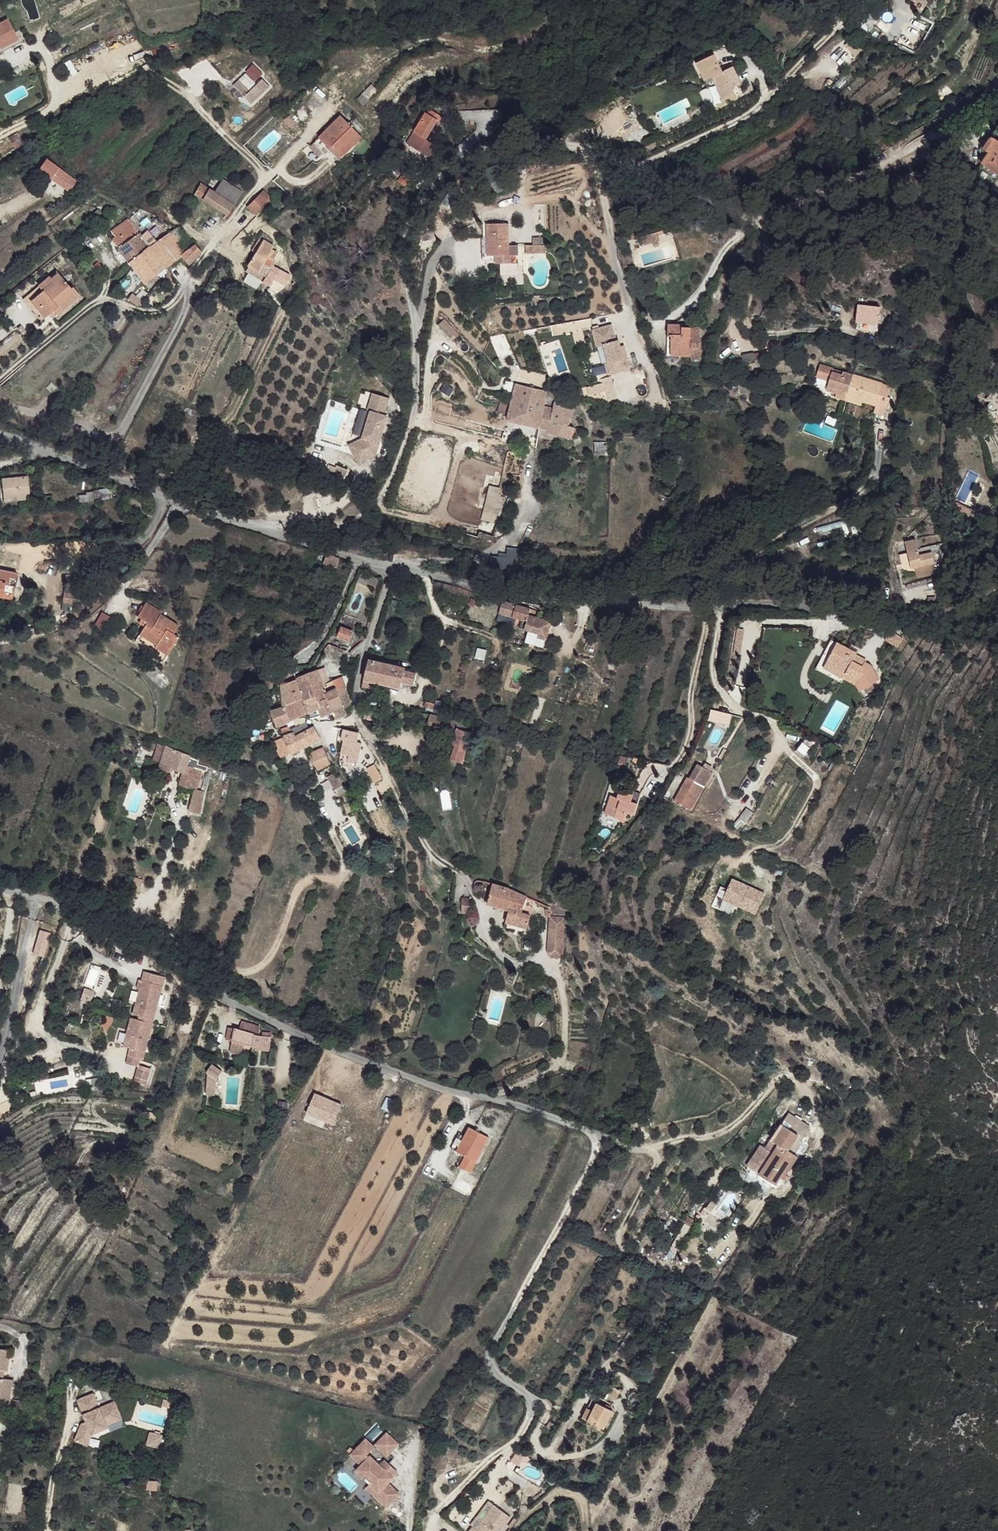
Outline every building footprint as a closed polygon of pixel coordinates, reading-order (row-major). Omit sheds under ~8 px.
[(0,18),(0,48),(5,58),(25,49),(8,15),(0,18)] [(715,54),(699,62),(708,80),(716,76),(725,72),(715,54)] [(725,72),(716,76),(727,98),(738,93),(728,70),(725,72)] [(271,92),(264,84),(258,90),(248,78),(241,84),(251,96),(245,101),(251,109),(271,92)] [(241,84),(235,89),(245,101),(251,96),(241,84)] [(467,125),(500,122),(499,107),(466,109),(467,125)] [(438,114),(426,108),(411,133),(414,135),(407,149),(412,152),(424,133),(426,134),(438,114)] [(344,116),(316,143),(327,154),(332,149),(336,146),(344,153),(362,135),(360,132),(367,125),(364,123),(359,117),(351,123),(344,116)] [(997,170),(997,137),(991,131),(970,154),(994,174),(997,170)] [(17,132),(9,137),(16,148),(24,143),(17,132)] [(52,138),(46,135),(41,143),(46,147),(52,138)] [(336,146),(332,149),(340,156),(344,153),(336,146)] [(54,159),(48,164),(56,172),(61,167),(57,161),(54,159)] [(56,172),(53,175),(62,185),(66,182),(69,186),(75,182),(61,167),(56,172)] [(223,177),(214,191),(233,204),(243,191),(223,177)] [(200,182),(192,193),(225,215),(233,204),(214,191),(200,182)] [(272,198),(263,189),(247,206),(255,214),(272,198)] [(128,217),(112,229),(117,235),(133,224),(128,217)] [(117,235),(112,239),(118,247),(139,232),(133,224),(117,235)] [(149,245),(129,260),(145,283),(180,254),(188,263),(200,250),(194,244),(186,251),(180,242),(186,238),(176,225),(149,245)] [(482,239),(480,240),(481,264),(494,263),(494,258),(509,258),(518,257),(518,247),(508,248),(508,225),(482,226),(482,239)] [(266,234),(262,231),(258,238),(261,241),(247,265),(248,265),(265,276),(262,281),(270,286),(274,280),(284,285),(291,275),(273,264),(274,261),(267,256),(273,245),(263,238),(266,234)] [(139,232),(118,247),(129,260),(149,245),(139,232)] [(665,234),(641,241),(643,249),(664,243),(662,239),(666,237),(665,234)] [(92,238),(88,241),(92,246),(96,244),(92,238)] [(532,247),(525,247),(525,254),(533,254),(545,254),(545,240),(532,240),(532,247)] [(509,258),(494,258),(494,263),(494,267),(509,266),(509,258)] [(214,264),(205,260),(203,265),(210,269),(214,264)] [(248,265),(245,270),(262,281),(265,276),(248,265)] [(57,274),(49,280),(50,283),(29,299),(43,317),(52,311),(55,309),(58,312),(78,297),(71,288),(70,289),(57,274)] [(142,299),(134,292),(128,298),(137,305),(142,299)] [(831,292),(831,299),(840,301),(841,294),(831,292)] [(854,320),(877,321),(879,304),(855,302),(854,320)] [(615,339),(610,323),(592,329),(597,345),(603,343),(609,361),(613,360),(616,370),(631,366),(625,348),(620,345),(619,342),(617,338),(615,339)] [(682,328),(667,328),(667,339),(671,338),(671,354),(680,354),(682,350),(691,350),(690,341),(698,340),(699,330),(682,330),(682,328)] [(841,366),(830,362),(824,377),(844,385),(852,366),(842,361),(841,366)] [(880,378),(852,366),(844,385),(861,392),(872,397),(880,378)] [(844,385),(824,377),(823,379),(827,382),(843,388),(844,385)] [(889,381),(880,378),(872,397),(878,399),(874,408),(871,415),(882,419),(889,401),(883,398),(889,381)] [(547,391),(516,384),(515,393),(509,393),(508,398),(502,398),(498,413),(509,416),(509,421),(548,430),(548,432),(559,435),(559,431),(574,434),(575,427),(571,426),(575,408),(554,403),(553,410),(543,407),(547,391)] [(861,392),(844,385),(843,388),(859,395),(861,392)] [(878,399),(872,397),(868,405),(874,408),(878,399)] [(383,404),(367,398),(360,415),(363,416),(353,443),(356,450),(343,456),(348,468),(366,460),(367,456),(365,450),(367,447),(371,449),(380,422),(377,421),(383,404)] [(984,411),(996,418),(997,421),(997,406),(986,398),(982,402),(987,405),(984,411)] [(353,443),(340,449),(343,456),(356,450),(353,443)] [(0,487),(0,489),(4,507),(30,501),(25,481),(0,487)] [(498,525),(505,496),(497,494),(499,487),(489,484),(480,520),(498,525)] [(836,534),(843,532),(844,537),(857,534),(852,517),(833,523),(836,534)] [(916,521),(904,522),(905,550),(910,549),(926,548),(931,547),(930,536),(918,537),(916,521)] [(926,548),(910,549),(911,559),(927,558),(926,548)] [(328,555),(325,564),(340,570),(343,559),(328,555)] [(16,599),(19,574),(5,572),(6,570),(0,569),(0,597),(16,599)] [(373,571),(363,570),(359,578),(370,580),(372,575),(373,571)] [(75,595),(65,593),(64,603),(74,604),(75,595)] [(506,602),(502,614),(517,618),(519,618),(521,605),(506,602)] [(143,603),(139,615),(177,629),(181,617),(161,610),(161,609),(143,603)] [(540,611),(521,605),(519,618),(530,621),(528,630),(543,633),(542,636),(551,638),(554,625),(549,624),(550,619),(538,617),(540,611)] [(93,624),(103,630),(111,615),(101,609),(93,624)] [(175,637),(177,629),(139,615),(138,618),(149,621),(145,635),(164,643),(164,645),(178,650),(181,639),(175,637)] [(884,640),(896,646),(902,636),(890,630),(884,640)] [(358,638),(345,632),(342,637),(339,636),(338,639),(352,647),(358,638)] [(851,650),(825,638),(812,668),(835,679),(837,674),(849,680),(854,688),(873,677),(865,661),(859,659),(857,663),(848,659),(851,650)] [(861,655),(851,650),(848,659),(857,663),(859,659),(861,655)] [(369,661),(364,680),(372,682),(378,684),(384,685),(388,665),(369,661)] [(292,663),(278,673),(275,690),(279,689),(283,710),(304,699),(298,682),(292,663)] [(388,665),(384,685),(401,689),(403,678),(419,681),(421,672),(388,665)] [(254,668),(251,668),(250,677),(258,678),(259,670),(257,669),(257,666),(254,666),(254,668)] [(326,667),(319,670),(325,681),(331,678),(326,667)] [(319,670),(308,675),(308,676),(330,716),(334,723),(346,716),(344,709),(351,705),(347,688),(339,692),(336,681),(327,685),(325,681),(319,670)] [(308,676),(298,682),(304,699),(309,717),(312,724),(320,719),(321,720),(330,716),(308,676)] [(372,682),(364,680),(363,688),(371,689),(372,682)] [(283,710),(271,716),(279,732),(309,717),(304,699),(283,710)] [(423,705),(422,711),(432,713),(434,708),(423,705)] [(365,713),(363,722),(384,727),(387,719),(365,713)] [(407,716),(393,714),(394,717),(393,720),(392,726),(405,727),(407,716)] [(447,722),(429,718),(427,728),(446,732),(447,722)] [(465,728),(447,722),(446,732),(456,734),(453,745),(457,746),(456,750),(456,753),(467,756),(472,734),(465,733),(465,728)] [(295,736),(297,740),(310,733),(306,728),(293,733),(295,736)] [(284,735),(287,740),(295,736),(293,733),(292,730),(284,735)] [(287,740),(284,743),(291,755),(292,757),(320,742),(315,731),(310,733),(297,740),(295,736),(287,740)] [(358,735),(343,732),(340,742),(357,745),(358,735)] [(284,743),(274,748),(280,761),(291,755),(284,743)] [(190,754),(157,747),(152,765),(160,766),(159,772),(170,774),(172,770),(182,772),(186,773),(188,766),(190,754)] [(323,752),(309,760),(317,775),(333,766),(323,752)] [(698,765),(689,779),(703,788),(712,775),(698,765)] [(201,769),(188,766),(186,773),(182,772),(180,783),(198,782),(201,769)] [(703,788),(687,777),(671,800),(687,811),(703,788)] [(333,778),(326,781),(334,794),(341,790),(333,778)] [(190,812),(202,812),(202,790),(190,790),(190,812)] [(630,809),(623,806),(618,820),(625,822),(637,813),(641,799),(634,796),(630,809)] [(624,802),(612,799),(606,816),(618,820),(623,806),(624,802)] [(736,818),(727,826),(732,832),(740,824),(747,815),(741,810),(736,818)] [(755,914),(765,891),(730,876),(720,898),(755,914)] [(147,883),(139,880),(135,893),(143,895),(147,883)] [(505,891),(491,887),(484,904),(506,911),(503,923),(520,929),(524,930),(527,917),(519,914),(526,899),(505,891)] [(469,906),(461,903),(456,914),(465,918),(469,906)] [(563,921),(548,918),(542,955),(545,959),(557,961),(563,921)] [(41,933),(37,942),(46,945),(50,936),(41,933)] [(46,945),(37,942),(34,951),(43,954),(46,945)] [(159,981),(136,975),(133,983),(136,984),(129,1010),(150,1015),(159,981)] [(84,989),(80,1001),(91,1003),(95,991),(84,989)] [(91,1003),(80,1001),(78,1011),(82,1012),(81,1017),(76,1016),(74,1024),(86,1027),(91,1003)] [(150,1015),(129,1010),(129,1013),(149,1019),(150,1015)] [(129,1013),(128,1013),(120,1042),(127,1043),(125,1051),(139,1055),(149,1019),(129,1013)] [(242,1025),(241,1032),(254,1035),(255,1027),(242,1025)] [(241,1032),(234,1030),(232,1042),(243,1045),(253,1048),(258,1049),(258,1042),(253,1042),(254,1035),(241,1032)] [(258,1036),(254,1035),(253,1042),(258,1042),(258,1049),(257,1053),(271,1053),(272,1035),(263,1034),(264,1037),(258,1036)] [(243,1045),(232,1042),(230,1052),(242,1056),(243,1045)] [(146,1067),(134,1065),(133,1072),(144,1074),(146,1067)] [(218,1073),(208,1067),(203,1076),(205,1077),(203,1100),(212,1099),(213,1081),(218,1073)] [(303,1121),(323,1127),(324,1121),(335,1125),(342,1100),(313,1091),(303,1121)] [(800,1133),(783,1121),(776,1130),(784,1135),(758,1171),(773,1182),(779,1175),(782,1177),(798,1156),(788,1149),(800,1133)] [(489,1133),(468,1122),(455,1147),(476,1158),(489,1133)] [(0,1348),(0,1401),(7,1403),(12,1380),(4,1378),(0,1377),(2,1368),(6,1369),(8,1370),(12,1351),(0,1348)] [(88,1395),(72,1402),(79,1416),(84,1415),(87,1421),(82,1424),(76,1426),(71,1442),(84,1447),(88,1435),(104,1429),(103,1427),(118,1420),(110,1403),(95,1409),(88,1395)] [(595,1397),(590,1395),(579,1416),(585,1419),(585,1418),(594,1400),(595,1397)] [(610,1406),(594,1400),(585,1418),(602,1426),(610,1406)] [(84,1415),(79,1416),(82,1424),(87,1421),(84,1415)] [(161,1447),(162,1432),(148,1431),(147,1446),(161,1447)] [(394,1442),(384,1432),(373,1443),(384,1454),(394,1442)] [(371,1446),(362,1439),(349,1453),(360,1464),(355,1469),(363,1476),(362,1478),(367,1483),(369,1481),(376,1489),(373,1493),(385,1505),(397,1492),(384,1481),(393,1470),(385,1462),(379,1468),(364,1454),(371,1446)] [(505,1491),(499,1487),(481,1511),(484,1513),(487,1515),(505,1491)] [(484,1513),(478,1521),(491,1530),(497,1523),(503,1528),(521,1503),(505,1491),(487,1515),(484,1513)] [(475,1519),(466,1530),(491,1530),(478,1521),(475,1519)]
